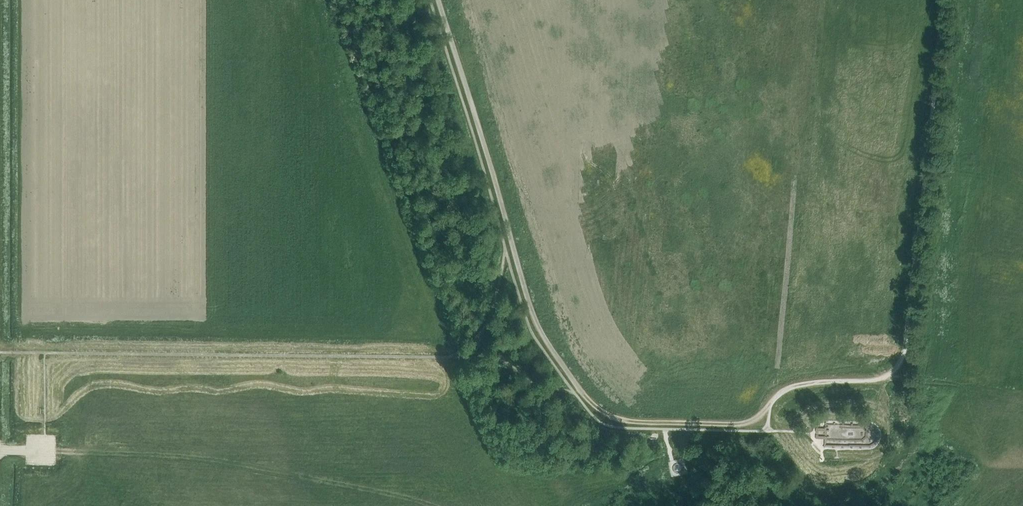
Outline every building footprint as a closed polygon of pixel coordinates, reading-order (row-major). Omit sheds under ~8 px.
[(870,424),(852,424),(824,424),(824,427),(816,427),(815,438),(824,439),(824,446),(852,446),(870,446),(875,443),(878,439),(877,433),(875,428),(870,424)] [(683,470),(683,468),(683,466),(681,464),(678,464),(675,465),(674,467),(674,470),(676,472),(679,473),(681,472),(683,470)]
